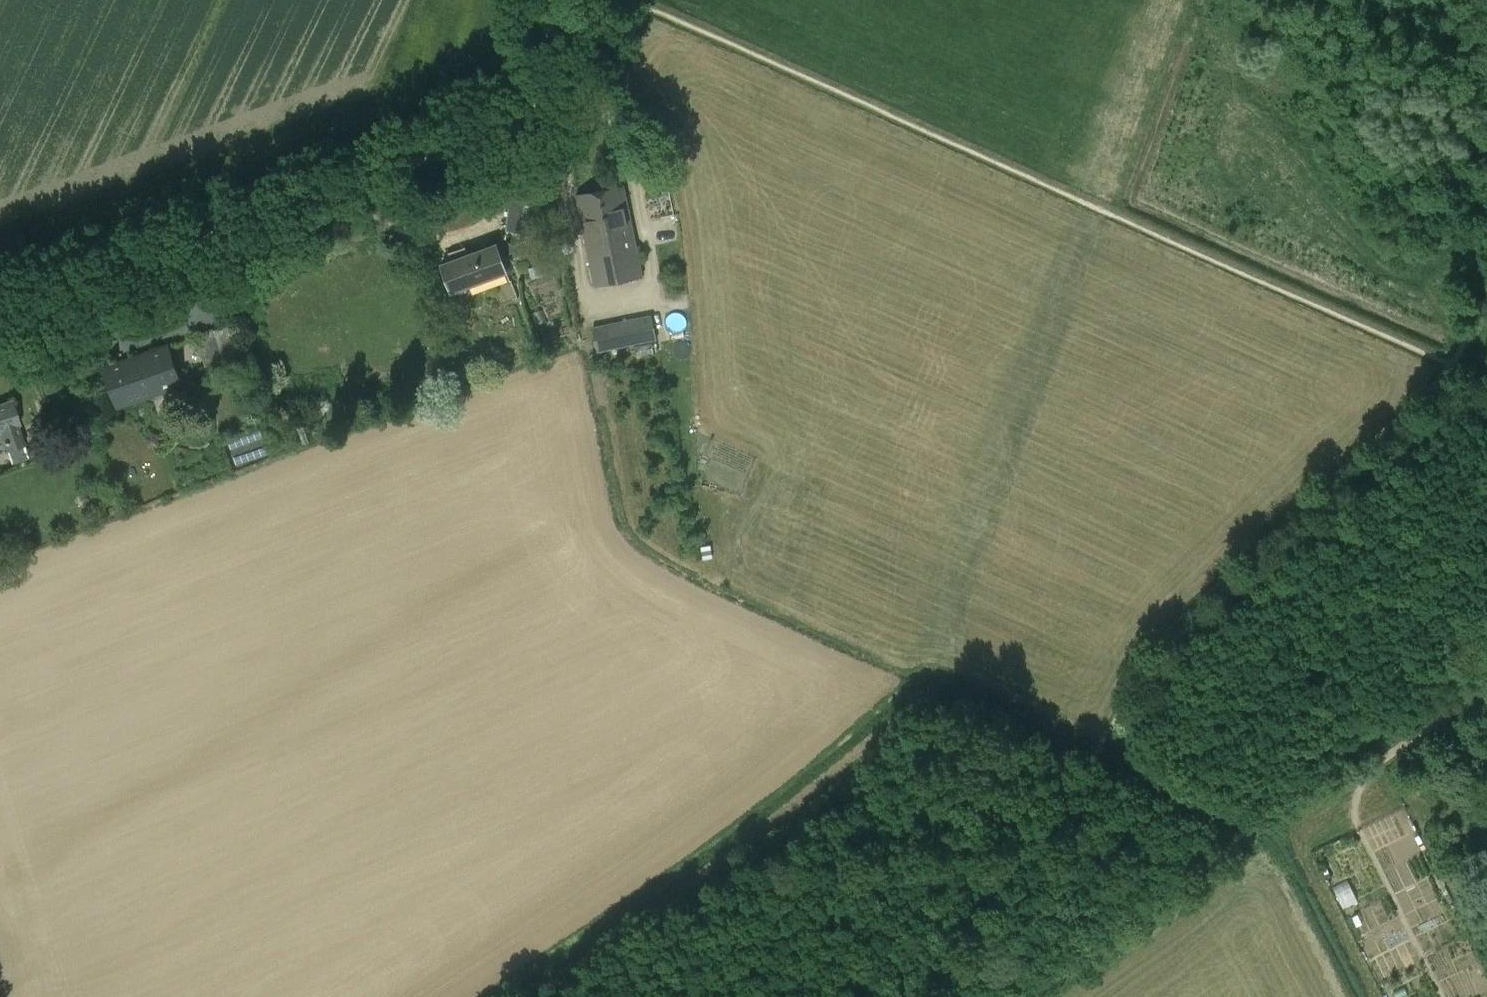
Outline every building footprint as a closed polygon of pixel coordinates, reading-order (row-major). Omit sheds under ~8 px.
[(599,190),(618,282),(642,277),(623,185),(599,190)] [(510,187),(505,231),(521,234),(527,190),(510,187)] [(594,286),(618,282),(599,190),(575,195),(594,286)] [(467,292),(468,287),(506,273),(501,258),(505,257),(509,254),(512,252),(516,248),(504,238),(496,244),(468,254),(465,247),(448,253),(450,260),(442,263),(451,291),(453,290),(453,292),(455,291),(461,295),(467,292)] [(627,345),(656,339),(651,315),(622,321),(627,345)] [(622,321),(593,327),(598,351),(627,345),(622,321)] [(215,331),(195,337),(205,366),(225,360),(215,331)] [(103,367),(117,409),(182,388),(168,345),(103,367)] [(4,447),(6,452),(25,446),(18,426),(20,425),(12,399),(0,403),(0,448),(4,447)]
